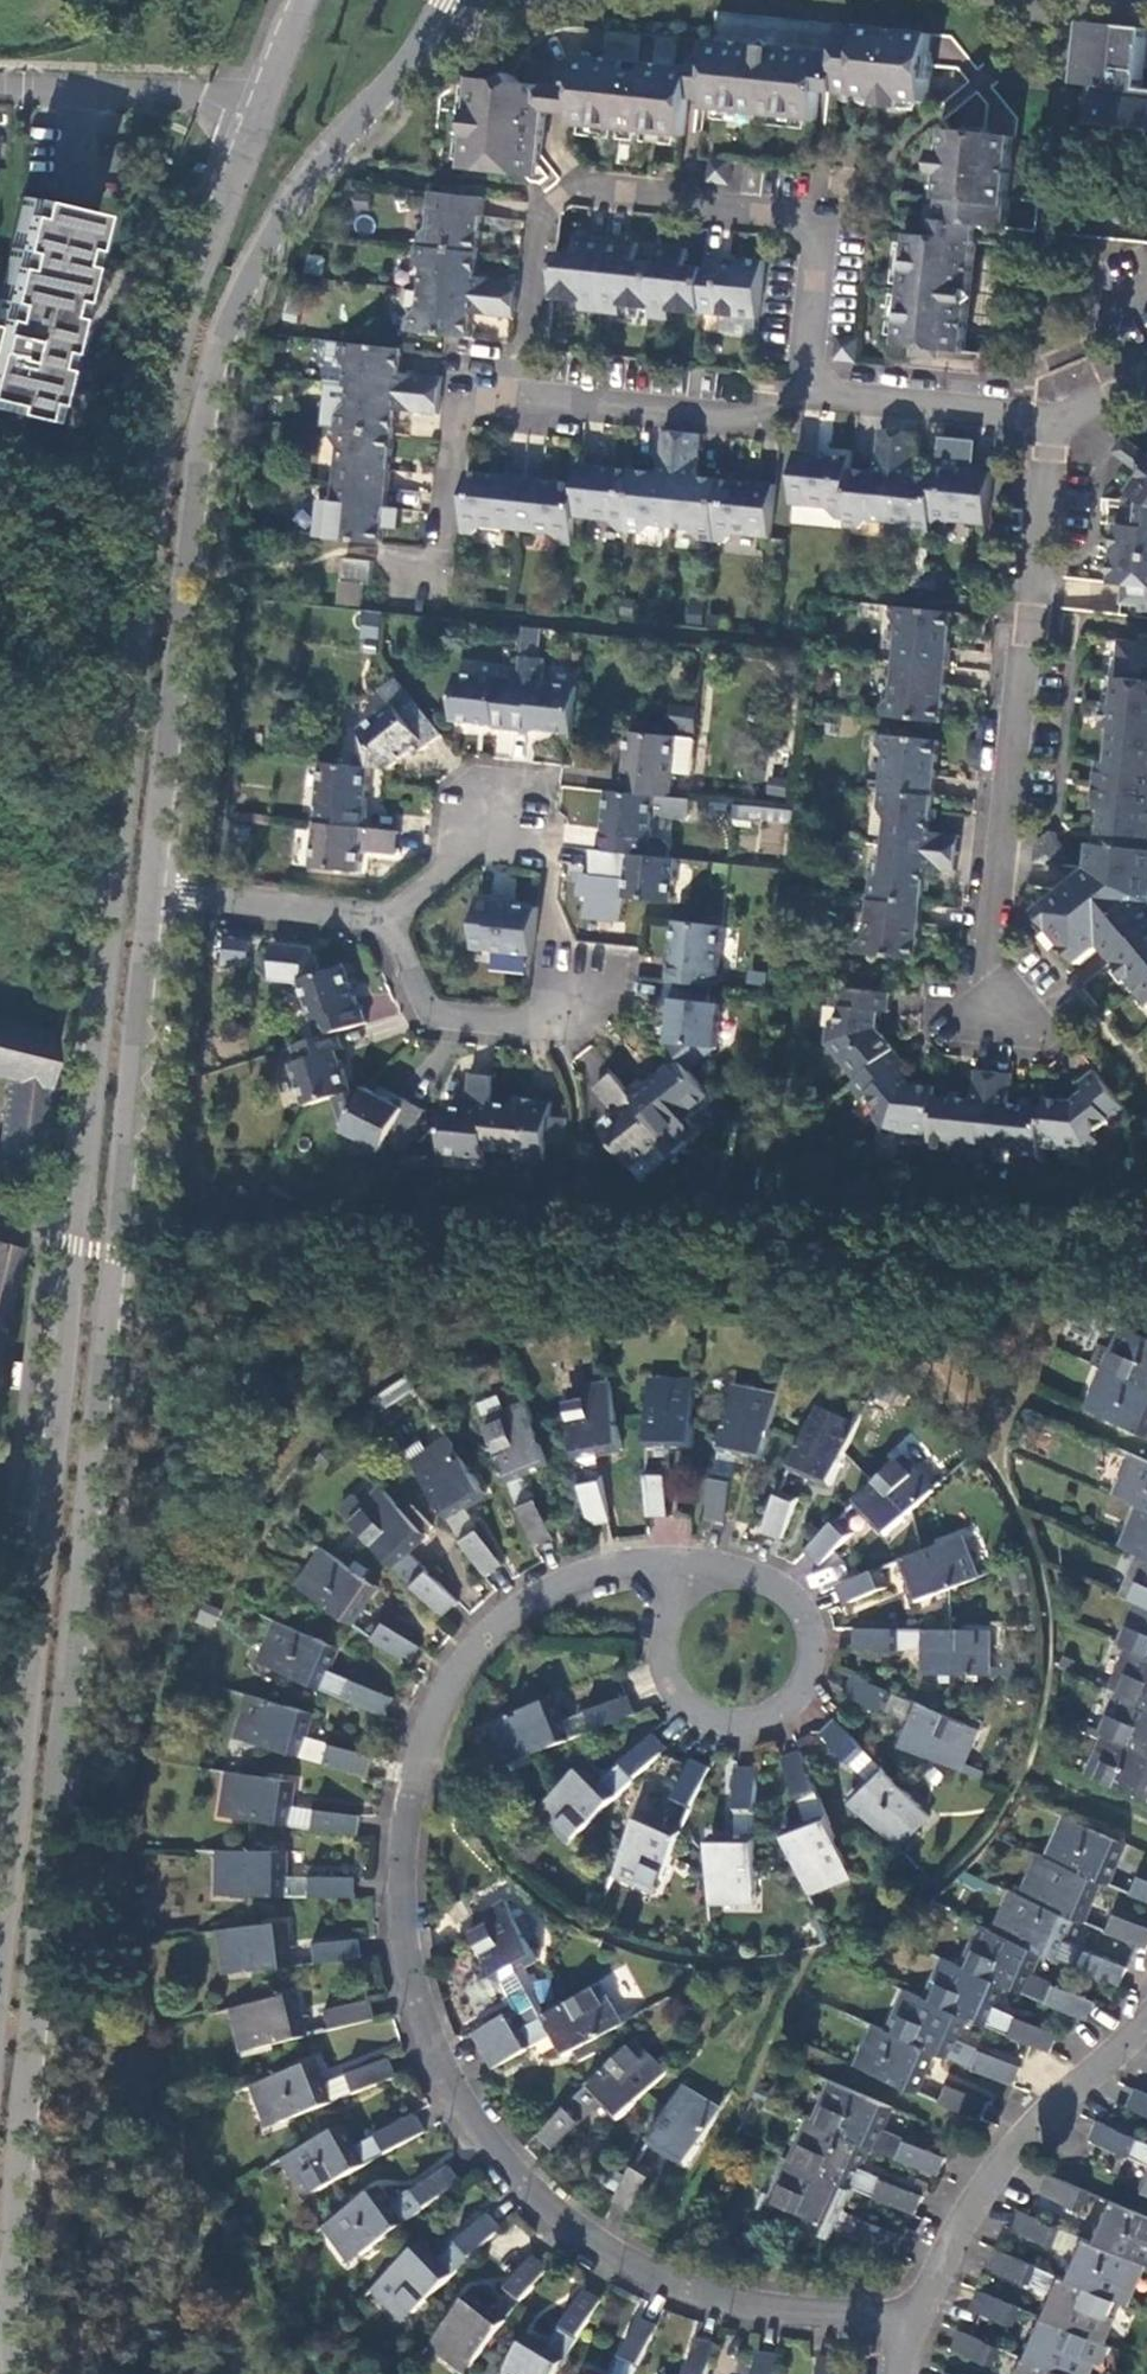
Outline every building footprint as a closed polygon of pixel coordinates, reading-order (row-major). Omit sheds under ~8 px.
[(718,11),(714,36),(714,40),(718,41),(840,54),(844,24),(718,11)] [(718,41),(711,109),(816,120),(821,91),(929,103),(934,53),(936,34),(844,24),(840,54),(718,41)] [(1089,24),(1084,86),(1102,87),(1101,93),(1098,125),(1146,131),(1146,91),(1144,91),(1146,64),(1146,30),(1089,24)] [(706,108),(711,109),(718,41),(714,40),(712,59),(694,56),(692,69),(652,64),(651,73),(621,69),(622,61),(581,57),(578,90),(574,114),(573,123),(685,136),(690,98),(707,100),(706,108)] [(519,82),(513,73),(503,81),(475,77),(463,170),(538,178),(546,111),(549,86),(519,82)] [(578,90),(549,86),(546,111),(574,114),(578,90)] [(1019,139),(952,132),(939,238),(911,235),(902,313),(898,346),(921,349),(967,355),(975,280),(981,228),(1010,230),(1011,212),(1019,139)] [(725,185),(731,164),(710,158),(704,179),(725,185)] [(487,199),(436,194),(433,221),(421,226),(418,247),(481,254),(487,199)] [(91,212),(19,195),(0,285),(0,402),(6,404),(6,412),(43,422),(91,212)] [(563,253),(558,300),(585,303),(584,312),(605,315),(607,301),(613,239),(579,236),(577,254),(563,253)] [(642,242),(613,239),(607,301),(605,315),(622,317),(623,307),(656,312),(657,306),(661,262),(640,260),(642,242)] [(662,244),(661,262),(657,306),(656,312),(655,318),(673,320),(673,312),(705,315),(709,268),(690,266),(691,248),(662,244)] [(481,254),(418,247),(417,260),(425,270),(423,291),(519,302),(521,282),(479,277),(481,254)] [(710,258),(709,268),(705,315),(722,316),(762,320),(768,260),(750,258),(743,265),(735,265),(735,261),(710,258)] [(519,302),(423,291),(421,311),(411,316),(409,332),(450,337),(472,340),(475,315),(517,319),(519,302)] [(762,320),(722,316),(720,333),(760,337),(762,320)] [(406,350),(342,343),(340,357),(350,370),(347,387),(351,387),(443,396),(445,378),(404,372),(406,350)] [(967,355),(921,349),(919,358),(965,363),(967,355)] [(441,416),(443,396),(351,387),(349,405),(339,412),(337,429),(395,435),(399,412),(441,416)] [(337,429),(332,429),(332,437),(341,448),(337,486),(391,491),(394,470),(390,470),(395,435),(337,429)] [(878,472),(854,469),(849,520),(848,528),(862,529),(873,521),(891,523),(901,433),(882,431),(878,472)] [(662,473),(638,470),(631,533),(646,535),(655,526),(676,528),(686,435),(666,433),(662,473)] [(919,435),(901,433),(891,523),(909,525),(917,534),(933,535),(934,528),(940,478),(916,475),(919,435)] [(701,541),(717,543),(724,480),(699,477),(703,437),(686,435),(676,528),(693,530),(701,541)] [(1125,436),(1113,452),(1138,469),(1146,457),(1146,453),(1125,436)] [(981,442),(944,438),(941,467),(974,472),(975,469),(978,469),(981,442)] [(854,469),(855,459),(820,456),(821,454),(801,451),(795,503),(830,509),(838,518),(849,520),(854,469)] [(631,533),(638,470),(602,466),(602,465),(584,463),(581,485),(577,517),(614,521),(621,532),(631,533)] [(941,467),(940,478),(934,528),(943,529),(955,521),(990,525),(996,472),(978,469),(975,469),(974,472),(941,467)] [(484,526),(521,531),(527,477),(506,475),(506,478),(483,475),(483,472),(472,471),(464,535),(473,536),(484,526)] [(574,547),(577,517),(581,485),(544,482),(545,479),(527,477),(521,531),(557,535),(563,545),(574,547)] [(1136,493),(1146,501),(1146,478),(1136,493)] [(736,535),(773,540),(779,485),(724,480),(717,543),(726,544),(736,535)] [(391,491),(337,486),(333,521),(322,529),(320,539),(381,546),(387,506),(388,506),(391,491)] [(1130,524),(1146,526),(1146,509),(1132,508),(1131,516),(1130,524)] [(1130,524),(1124,524),(1123,532),(1122,544),(1121,553),(1146,556),(1146,526),(1130,524)] [(1121,553),(1120,562),(1119,576),(1118,584),(1126,586),(1146,588),(1146,556),(1121,553)] [(342,602),(363,605),(365,583),(374,584),(377,560),(347,557),(342,602)] [(1126,586),(1124,615),(1146,617),(1146,588),(1126,586)] [(950,668),(956,613),(894,607),(892,618),(901,628),(896,663),(950,668)] [(360,609),(357,638),(378,640),(381,611),(360,609)] [(541,658),(544,630),(526,628),(520,679),(514,729),(534,732),(534,728),(576,733),(581,686),(544,682),(546,660),(541,658)] [(1127,642),(1123,679),(1115,678),(1096,869),(1044,913),(1086,965),(1108,947),(1146,996),(1146,644),(1127,642)] [(944,724),(950,668),(896,663),(892,699),(881,707),(880,717),(944,724)] [(514,729),(520,679),(460,672),(454,718),(499,724),(498,727),(514,729)] [(444,737),(416,702),(398,679),(386,689),(397,703),(361,731),(358,766),(372,768),(389,770),(420,745),(425,752),(444,737)] [(674,799),(676,779),(695,781),(699,741),(631,733),(627,775),(623,775),(622,793),(674,799)] [(886,756),(882,791),(936,797),(942,741),(879,734),(878,745),(886,756)] [(358,766),(325,763),(318,824),(369,830),(371,810),(367,810),(372,768),(358,766)] [(936,797),(882,791),(880,808),(890,820),(887,846),(959,854),(961,835),(933,832),(936,797)] [(600,853),(651,858),(656,814),(690,818),(691,801),(674,799),(622,793),(611,792),(605,834),(602,834),(600,853)] [(797,811),(767,808),(766,821),(796,824),(797,811)] [(369,830),(318,824),(313,867),(360,872),(363,851),(398,854),(400,833),(369,830)] [(762,826),(760,852),(782,854),(785,828),(762,826)] [(1037,863),(1063,867),(1065,848),(1054,835),(1039,847),(1037,863)] [(957,871),(959,854),(887,846),(884,874),(873,882),(871,900),(925,906),(929,869),(957,871)] [(678,861),(651,858),(600,853),(596,853),(594,875),(628,879),(626,901),(673,906),(678,861)] [(533,953),(538,906),(495,902),(495,899),(477,898),(471,947),(533,953)] [(919,959),(925,906),(871,900),(868,936),(857,943),(856,954),(919,959)] [(718,989),(725,928),(677,922),(673,965),(670,965),(668,983),(713,988),(718,989)] [(648,952),(663,954),(665,925),(651,924),(648,952)] [(249,944),(223,941),(221,966),(246,969),(249,944)] [(338,1033),(366,1024),(361,1006),(357,1007),(344,967),(301,981),(318,1039),(338,1033)] [(713,988),(668,983),(666,1007),(674,1008),(670,1046),(682,1062),(690,1071),(717,1050),(722,1005),(711,1004),(713,988)] [(858,1081),(897,1050),(881,1030),(883,1012),(891,1013),(893,994),(836,988),(834,1006),(842,1007),(840,1029),(831,1028),(829,1044),(858,1081)] [(50,1034),(0,1021),(0,1077),(5,1078),(43,1088),(50,1034)] [(176,1047),(178,1022),(169,1021),(166,1046),(176,1047)] [(293,1066),(306,1106),(335,1096),(349,1092),(337,1051),(343,1049),(338,1033),(318,1039),(293,1047),(298,1064),(293,1066)] [(909,1066),(897,1050),(858,1081),(852,1086),(865,1102),(871,1097),(885,1114),(878,1121),(887,1131),(934,1137),(938,1095),(939,1086),(913,1085),(902,1071),(909,1066)] [(633,1097),(666,1140),(675,1151),(696,1135),(684,1119),(711,1097),(690,1071),(682,1062),(649,1087),(648,1086),(633,1097)] [(934,1137),(932,1148),(988,1156),(989,1144),(996,1073),(977,1071),(974,1100),(938,1095),(934,1137)] [(1023,1158),(1041,1160),(1042,1148),(1046,1107),(1011,1103),(1014,1075),(996,1073),(989,1144),(1015,1147),(1023,1158)] [(1118,1130),(1133,1118),(1097,1073),(1083,1084),(1088,1091),(1074,1102),(1047,1099),(1046,1107),(1042,1148),(1089,1153),(1102,1144),(1096,1136),(1112,1123),(1118,1130)] [(441,1153),(485,1158),(486,1150),(492,1103),(495,1077),(472,1074),(467,1110),(447,1108),(441,1153)] [(633,1164),(666,1140),(633,1097),(616,1075),(597,1089),(619,1117),(603,1130),(630,1166),(633,1164)] [(43,1088),(5,1078),(0,1114),(0,1154),(35,1162),(37,1146),(43,1088)] [(389,1143),(403,1151),(426,1108),(405,1097),(401,1104),(366,1087),(349,1092),(335,1096),(345,1131),(384,1152),(389,1143)] [(551,1118),(553,1103),(516,1099),(515,1106),(492,1103),(486,1150),(526,1154),(525,1161),(546,1163),(548,1141),(570,1144),(572,1121),(551,1118)] [(675,1151),(666,1140),(633,1164),(643,1177),(677,1152),(675,1151)] [(17,1248),(0,1244),(0,1321),(17,1248)] [(1124,1327),(1116,1347),(1101,1340),(1092,1361),(1107,1368),(1146,1385),(1146,1337),(1124,1327)] [(12,1361),(11,1386),(20,1386),(22,1362),(12,1361)] [(1088,1408),(1146,1433),(1146,1385),(1107,1368),(1088,1408)] [(385,1405),(409,1389),(402,1378),(378,1394),(385,1405)] [(696,1378),(668,1378),(668,1391),(649,1391),(651,1514),(672,1513),(671,1444),(695,1444),(696,1378)] [(649,1378),(649,1391),(668,1391),(668,1378),(649,1378)] [(623,1445),(611,1381),(565,1389),(593,1524),(612,1521),(598,1451),(623,1445)] [(766,1458),(782,1394),(736,1383),(729,1418),(708,1517),(727,1521),(742,1453),(766,1458)] [(502,1412),(505,1411),(498,1396),(478,1405),(489,1431),(506,1423),(502,1412)] [(553,1460),(528,1401),(505,1411),(502,1412),(506,1423),(489,1431),(497,1451),(537,1544),(556,1537),(529,1471),(553,1460)] [(845,1452),(858,1424),(818,1405),(805,1437),(792,1466),(831,1484),(845,1452)] [(469,1464),(450,1437),(411,1461),(487,1574),(504,1563),(465,1506),(487,1491),(469,1464)] [(1125,1450),(1107,1491),(1133,1502),(1146,1508),(1146,1459),(1125,1450)] [(913,1509),(936,1486),(905,1454),(876,1482),(857,1501),(889,1533),(913,1509)] [(405,1511),(380,1486),(360,1506),(351,1496),(338,1509),(372,1544),(443,1614),(457,1600),(407,1551),(426,1532),(424,1530),(430,1524),(413,1505),(405,1511)] [(801,1494),(783,1486),(764,1530),(782,1539),(801,1494)] [(1133,1502),(1115,1542),(1138,1552),(1146,1556),(1146,1508),(1133,1502)] [(690,1516),(651,1515),(650,1544),(689,1544),(690,1516)] [(856,1530),(842,1515),(807,1550),(821,1564),(856,1530)] [(921,1599),(982,1574),(965,1535),(905,1560),(921,1599)] [(377,1586),(323,1549),(299,1585),(329,1605),(409,1662),(421,1646),(364,1605),(377,1586)] [(1138,1552),(1120,1593),(1135,1599),(1146,1604),(1146,1556),(1138,1552)] [(894,1587),(887,1568),(841,1587),(849,1606),(894,1587)] [(1135,1599),(1117,1640),(1130,1646),(1146,1653),(1146,1604),(1135,1599)] [(339,1645),(278,1620),(260,1662),(292,1676),(385,1715),(393,1697),(328,1669),(339,1645)] [(926,1672),(991,1673),(992,1629),(952,1629),(857,1629),(857,1649),(926,1650),(926,1672)] [(1130,1646),(1113,1685),(1120,1688),(1146,1700),(1146,1653),(1130,1646)] [(891,1714),(900,1695),(856,1677),(847,1696),(891,1714)] [(1146,1750),(1146,1700),(1120,1688),(1102,1731),(1106,1732),(1146,1750)] [(510,1762),(636,1713),(628,1693),(563,1719),(554,1696),(494,1719),(510,1762)] [(313,1711),(250,1694),(238,1737),(368,1774),(373,1753),(306,1735),(313,1711)] [(912,1722),(920,1703),(900,1695),(891,1714),(912,1722)] [(936,1756),(963,1768),(981,1728),(945,1714),(920,1703),(912,1722),(903,1742),(936,1756)] [(878,1824),(898,1844),(930,1814),(904,1788),(836,1718),(823,1731),(855,1766),(868,1782),(853,1797),(878,1824)] [(588,1763),(542,1809),(571,1841),(668,1747),(653,1732),(603,1779),(588,1763)] [(1146,1798),(1146,1750),(1106,1732),(1087,1772),(1146,1798)] [(828,1814),(803,1751),(784,1758),(806,1823),(828,1814)] [(692,1811),(711,1766),(692,1758),(674,1802),(692,1811)] [(757,1836),(758,1766),(737,1766),(736,1836),(757,1836)] [(295,1779),(229,1770),(223,1815),(290,1824),(293,1802),(295,1779)] [(290,1824),(358,1833),(361,1811),(293,1802),(290,1824)] [(643,1813),(617,1872),(658,1890),(684,1829),(643,1813)] [(801,1863),(811,1889),(852,1875),(838,1839),(828,1814),(806,1823),(788,1830),(801,1863)] [(1109,1882),(1127,1842),(1065,1815),(1047,1855),(1059,1860),(1102,1879),(1109,1882)] [(714,1836),(713,1900),(756,1901),(756,1862),(757,1836),(736,1836),(714,1836)] [(286,1850),(221,1850),(221,1895),(355,1895),(355,1875),(286,1874),(286,1850)] [(1047,1855),(1041,1852),(1023,1893),(1033,1898),(1075,1915),(1084,1919),(1102,1879),(1059,1860),(1047,1855)] [(1146,1898),(1146,1876),(1135,1871),(1127,1889),(1146,1898)] [(1128,1966),(1065,1938),(1075,1915),(1033,1898),(1023,1893),(1013,1889),(995,1931),(1006,1935),(1042,1951),(1120,1984),(1128,1966)] [(507,1901),(469,1922),(517,2009),(473,2033),(484,2052),(548,2016),(536,1995),(536,1982),(527,1965),(539,1958),(529,1940),(516,1918),(507,1901)] [(1146,1946),(1146,1926),(1111,1910),(1103,1927),(1146,1946)] [(525,1913),(516,1918),(529,1940),(538,1935),(525,1913)] [(285,1920),(220,1929),(225,1976),(291,1967),(285,1920)] [(1096,1999),(1033,1972),(1042,1951),(1006,1935),(995,1931),(980,1925),(962,1965),(973,1969),(1005,1983),(1087,2018),(1096,1999)] [(313,1964),(360,1957),(357,1937),(311,1944),(313,1964)] [(962,1965),(943,1957),(925,1996),(936,2001),(968,2015),(1051,2050),(1058,2034),(994,2006),(1005,1983),(973,1969),(962,1965)] [(548,2016),(484,2052),(494,2070),(554,2037),(565,2057),(577,2050),(583,2061),(604,2050),(598,2039),(626,2024),(602,1986),(548,2016)] [(925,1996),(906,1988),(888,2029),(899,2034),(935,2050),(949,2056),(968,2015),(936,2001),(925,1996)] [(295,1992),(231,2009),(242,2052),(306,2035),(295,1992)] [(327,2029),(374,2017),(369,1997),(322,2009),(327,2029)] [(888,2029),(874,2023),(857,2064),(917,2090),(935,2050),(899,2034),(888,2029)] [(618,2120),(665,2074),(635,2042),(571,2104),(538,2137),(552,2151),(586,2118),(602,2103),(618,2120)] [(968,2064),(1013,2083),(1021,2065),(977,2046),(968,2064)] [(315,2060),(254,2085),(269,2126),(396,2076),(388,2057),(324,2083),(315,2060)] [(883,2129),(893,2107),(831,2080),(813,2121),(826,2126),(870,2145),(938,2174),(946,2156),(902,2137),(883,2129)] [(944,2081),(935,2098),(981,2118),(989,2100),(944,2081)] [(683,2087),(649,2144),(686,2167),(719,2111),(683,2087)] [(1137,2088),(1129,2106),(1146,2114),(1146,2092),(1137,2088)] [(342,2125),(285,2157),(307,2196),(427,2128),(418,2111),(353,2146),(342,2125)] [(813,2121),(809,2119),(790,2159),(802,2164),(850,2185),(915,2213),(923,2195),(859,2168),(870,2145),(826,2126),(813,2121)] [(1099,2120),(1091,2139),(1146,2162),(1146,2140),(1099,2120)] [(790,2159),(788,2158),(771,2198),(856,2235),(895,2252),(904,2233),(841,2206),(850,2185),(802,2164),(790,2159)] [(639,2161),(614,2202),(631,2212),(656,2173),(639,2161)] [(423,2208),(461,2179),(449,2163),(411,2192),(423,2208)] [(1087,2210),(1095,2192),(1051,2173),(1043,2191),(1087,2210)] [(377,2187),(325,2226),(352,2262),(404,2223),(377,2187)] [(1114,2200),(1095,2242),(1146,2264),(1146,2214),(1114,2200)] [(421,2242),(374,2289),(405,2321),(503,2225),(489,2210),(438,2260),(421,2242)] [(1129,2305),(1146,2266),(1146,2264),(1095,2242),(1022,2211),(1013,2230),(1077,2257),(1067,2278),(1123,2302),(1129,2305)] [(1104,2342),(1123,2302),(1067,2278),(998,2248),(989,2267),(1054,2295),(1045,2316),(1104,2342)] [(520,2302),(550,2264),(535,2251),(504,2288),(520,2302)] [(505,2373),(556,2373),(602,2298),(585,2287),(547,2347),(528,2336),(505,2373)] [(1025,2308),(978,2287),(970,2306),(1016,2326),(1025,2308)] [(472,2292),(432,2344),(465,2372),(505,2321),(472,2292)] [(657,2324),(639,2314),(611,2373),(635,2373),(657,2324)] [(1066,2373),(1089,2373),(1104,2342),(1045,2316),(1044,2316),(1026,2357),(1066,2373)] [(1006,2348),(961,2329),(953,2348),(997,2368),(1006,2348)] [(719,2343),(700,2336),(688,2373),(709,2373),(719,2343)] [(779,2355),(761,2351),(757,2373),(776,2373),(779,2355)] [(1026,2357),(1025,2356),(1017,2373),(1066,2373),(1026,2357)]
